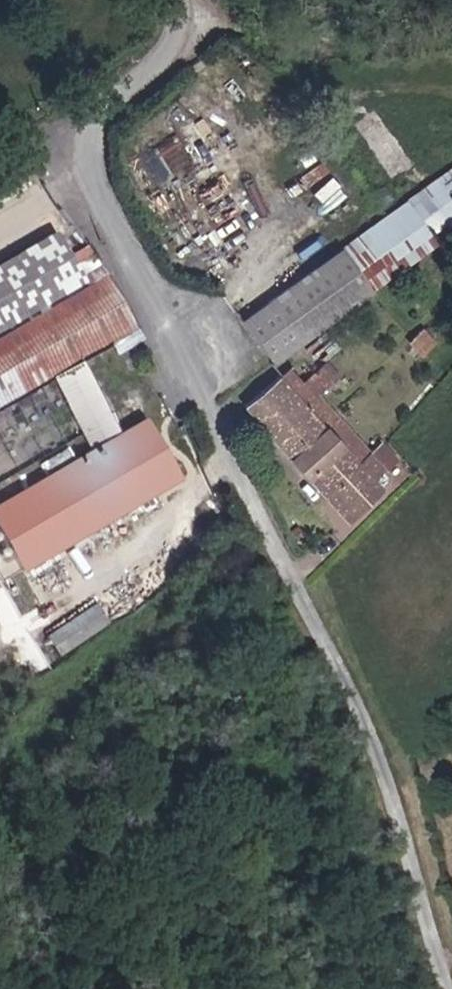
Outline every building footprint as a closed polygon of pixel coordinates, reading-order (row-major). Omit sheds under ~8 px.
[(320,245),(347,287),(412,242),(405,227),(421,216),(424,221),(451,200),(451,146),(320,245)] [(72,380),(65,369),(121,333),(92,283),(78,274),(65,251),(41,265),(29,244),(0,261),(0,409),(31,390),(36,401),(72,380)] [(220,321),(236,341),(254,327),(270,343),(276,339),(347,287),(320,245),(220,321)] [(254,327),(236,341),(249,358),(270,343),(254,327)] [(278,366),(262,379),(292,414),(307,400),(278,366)] [(318,367),(308,377),(320,392),(331,382),(318,367)] [(227,408),(327,520),(357,485),(360,490),(372,474),(307,400),(292,414),(262,379),(227,408)] [(32,558),(162,477),(131,426),(106,441),(72,380),(36,401),(72,462),(0,503),(0,505),(32,558)] [(357,485),(327,520),(339,533),(372,503),(360,490),(357,485)] [(32,558),(0,505),(0,578),(32,558)] [(59,651),(111,623),(99,602),(47,630),(59,651)]
